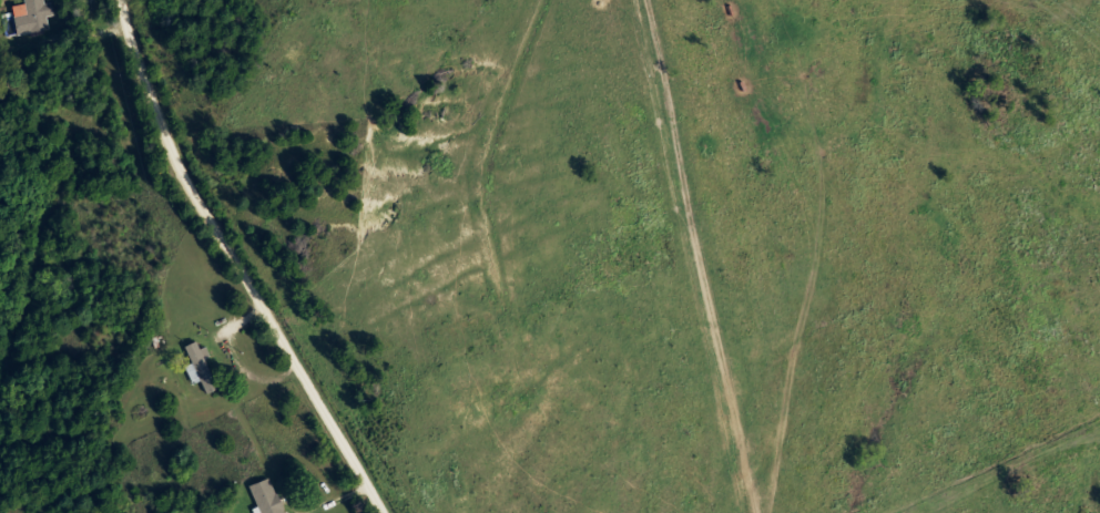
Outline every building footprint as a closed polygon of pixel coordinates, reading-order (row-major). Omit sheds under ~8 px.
[(29,11),(29,0),(48,0),(48,29),(20,29),(20,11),(29,11)] [(195,362),(189,343),(203,338),(220,387),(208,391),(204,377),(194,380),(189,365),(195,362)] [(264,474),(278,512),(254,512),(243,482),(264,474)]
